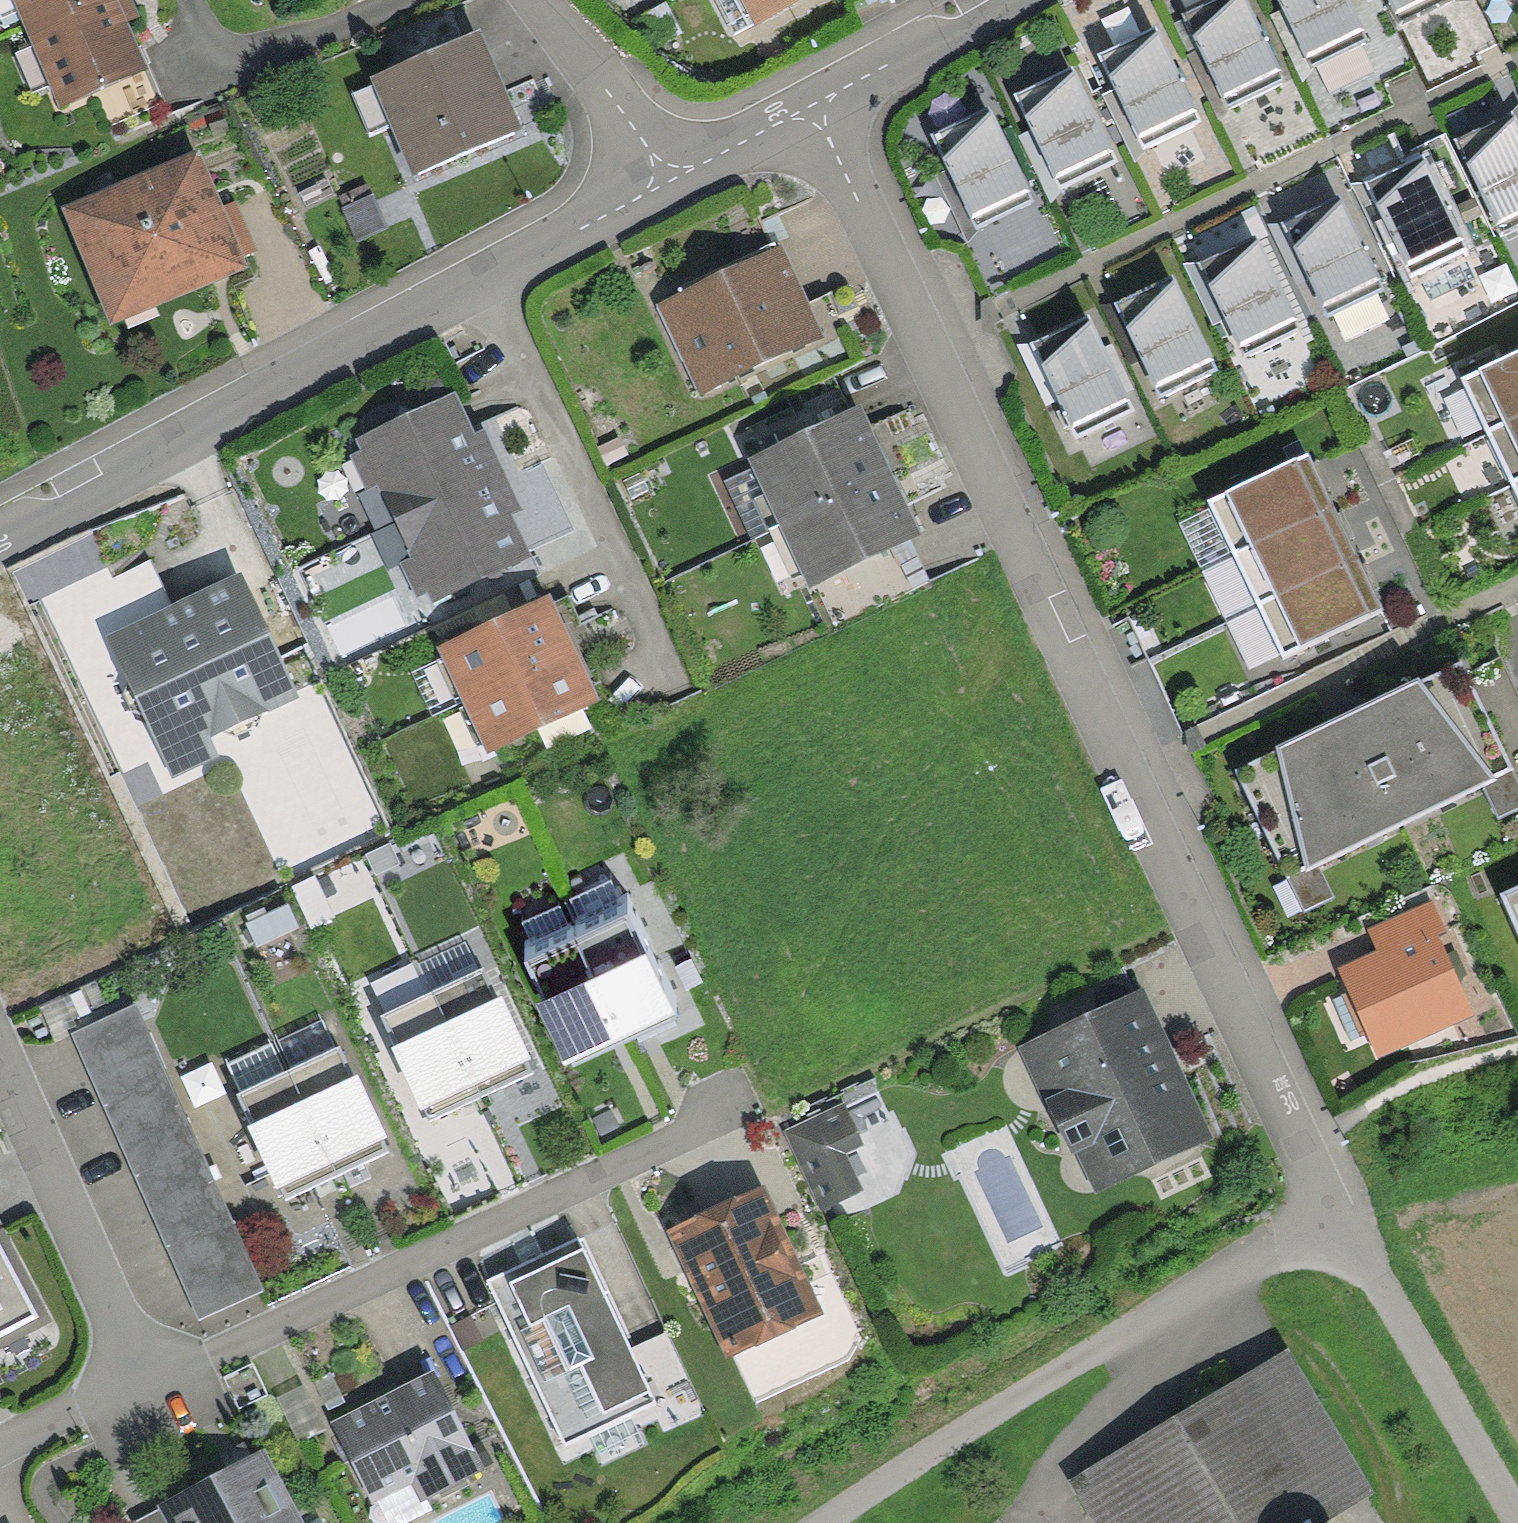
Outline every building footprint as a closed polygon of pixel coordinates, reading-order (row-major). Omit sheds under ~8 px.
[(54,114),(136,80),(102,0),(6,0),(54,114)] [(753,36),(821,0),(733,0),(753,36)] [(1170,19),(1211,116),(1272,90),(1233,0),(1213,0),(1170,19)] [(1297,87),(1358,61),(1332,0),(1260,0),(1297,87)] [(1385,41),(1445,15),(1439,0),(1367,0),(1385,41)] [(1147,36),(1087,62),(1128,159),(1189,133),(1147,36)] [(466,56),(380,88),(415,180),(501,149),(466,56)] [(1069,77),(1008,102),(1050,200),(1111,174),(1069,77)] [(985,116),(924,142),(966,239),(1027,214),(985,116)] [(1451,148),(1493,245),(1517,235),(1517,138),(1511,122),(1451,148)] [(1414,166),(1354,191),(1395,289),(1456,263),(1414,166)] [(189,188),(74,232),(114,339),(229,295),(189,188)] [(1329,206),(1269,232),(1310,330),(1371,304),(1329,206)] [(1246,246),(1186,272),(1227,369),(1288,343),(1246,246)] [(772,253),(655,311),(697,396),(814,338),(772,253)] [(1166,286),(1105,312),(1147,409),(1207,383),(1166,286)] [(1080,325),(1019,350),(1061,448),(1121,422),(1080,325)] [(1448,381),(1472,434),(1517,414),(1517,350),(1448,381)] [(369,493),(384,525),(494,474),(474,432),(466,436),(448,397),(348,444),(353,453),(338,460),(357,499),(369,493)] [(741,465),(772,528),(879,476),(848,413),(741,465)] [(1472,434),(1497,487),(1517,478),(1517,414),(1472,434)] [(1303,459),(1201,505),(1225,558),(1327,512),(1303,459)] [(510,509),(494,474),(384,525),(401,561),(394,564),(408,595),(418,591),(425,607),(521,562),(499,514),(510,509)] [(909,537),(879,476),(772,528),(801,590),(909,537)] [(1497,487),(1517,534),(1517,478),(1497,487)] [(1327,512),(1225,558),(1249,612),(1352,565),(1327,512)] [(1352,565),(1249,612),(1273,665),(1376,618),(1352,565)] [(236,590),(99,644),(158,792),(215,770),(211,759),(291,727),(236,590)] [(545,602),(421,658),(439,697),(447,693),(477,759),(587,709),(561,651),(566,649),(545,602)] [(1226,773),(1295,922),(1327,907),(1309,868),(1472,792),(1490,829),(1517,816),(1517,789),(1460,665),(1339,721),(1226,773)] [(604,864),(502,910),(564,1046),(666,999),(604,864)] [(1490,900),(1517,961),(1517,888),(1490,900)] [(1465,1025),(1420,909),(1358,932),(1367,955),(1332,968),(1368,1062),(1465,1025)] [(461,936),(358,983),(420,1118),(522,1072),(461,936)] [(1139,1003),(1016,1059),(1084,1206),(1207,1150),(1139,1003)] [(128,1013),(67,1039),(192,1324),(253,1297),(128,1013)] [(313,1019),(211,1065),(273,1200),(375,1154),(313,1019)] [(882,1124),(868,1095),(784,1133),(822,1217),(857,1201),(840,1165),(866,1153),(858,1135),(882,1124)] [(757,1194),(664,1236),(718,1360),(814,1321),(757,1194)] [(634,1221),(597,1234),(660,1410),(697,1397),(634,1221)] [(570,1243),(478,1285),(500,1333),(552,1446),(645,1404),(570,1243)] [(27,1315),(0,1261),(0,1329),(27,1315)] [(1077,1480),(1102,1522),(1332,1522),(1377,1498),(1293,1354),(1077,1480)] [(428,1379),(324,1430),(361,1504),(403,1484),(413,1504),(475,1474),(428,1379)] [(124,1517),(127,1522),(284,1522),(248,1453),(124,1517)]
